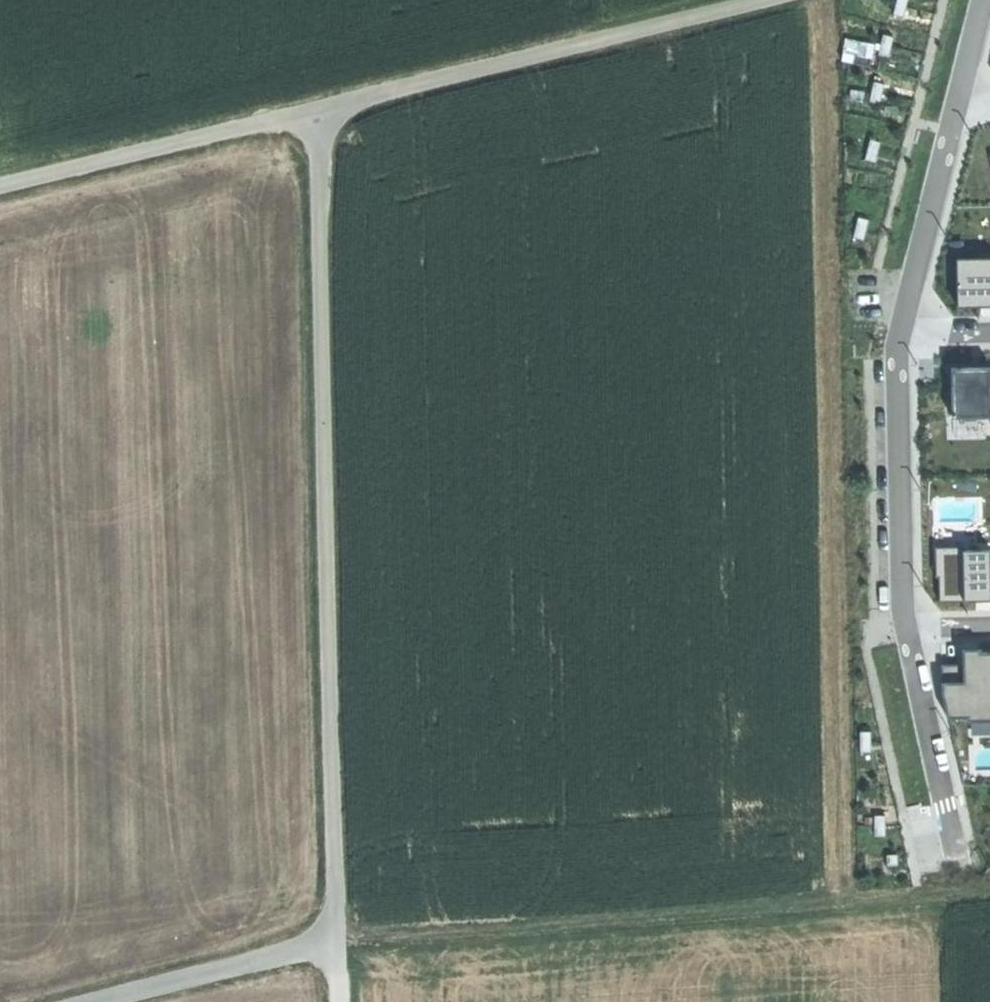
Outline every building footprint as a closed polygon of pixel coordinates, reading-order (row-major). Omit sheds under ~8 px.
[(962,257),(963,305),(984,305),(989,304),(989,252),(982,252),(982,256),(962,257)] [(951,369),(952,417),(989,417),(989,368),(983,368),(951,369)] [(963,551),(963,547),(935,548),(937,604),(972,602),(989,602),(989,550),(963,551)] [(979,655),(979,650),(974,650),(963,650),(963,665),(942,665),(943,694),(948,718),(968,717),(968,722),(989,721),(989,654),(979,655)]
